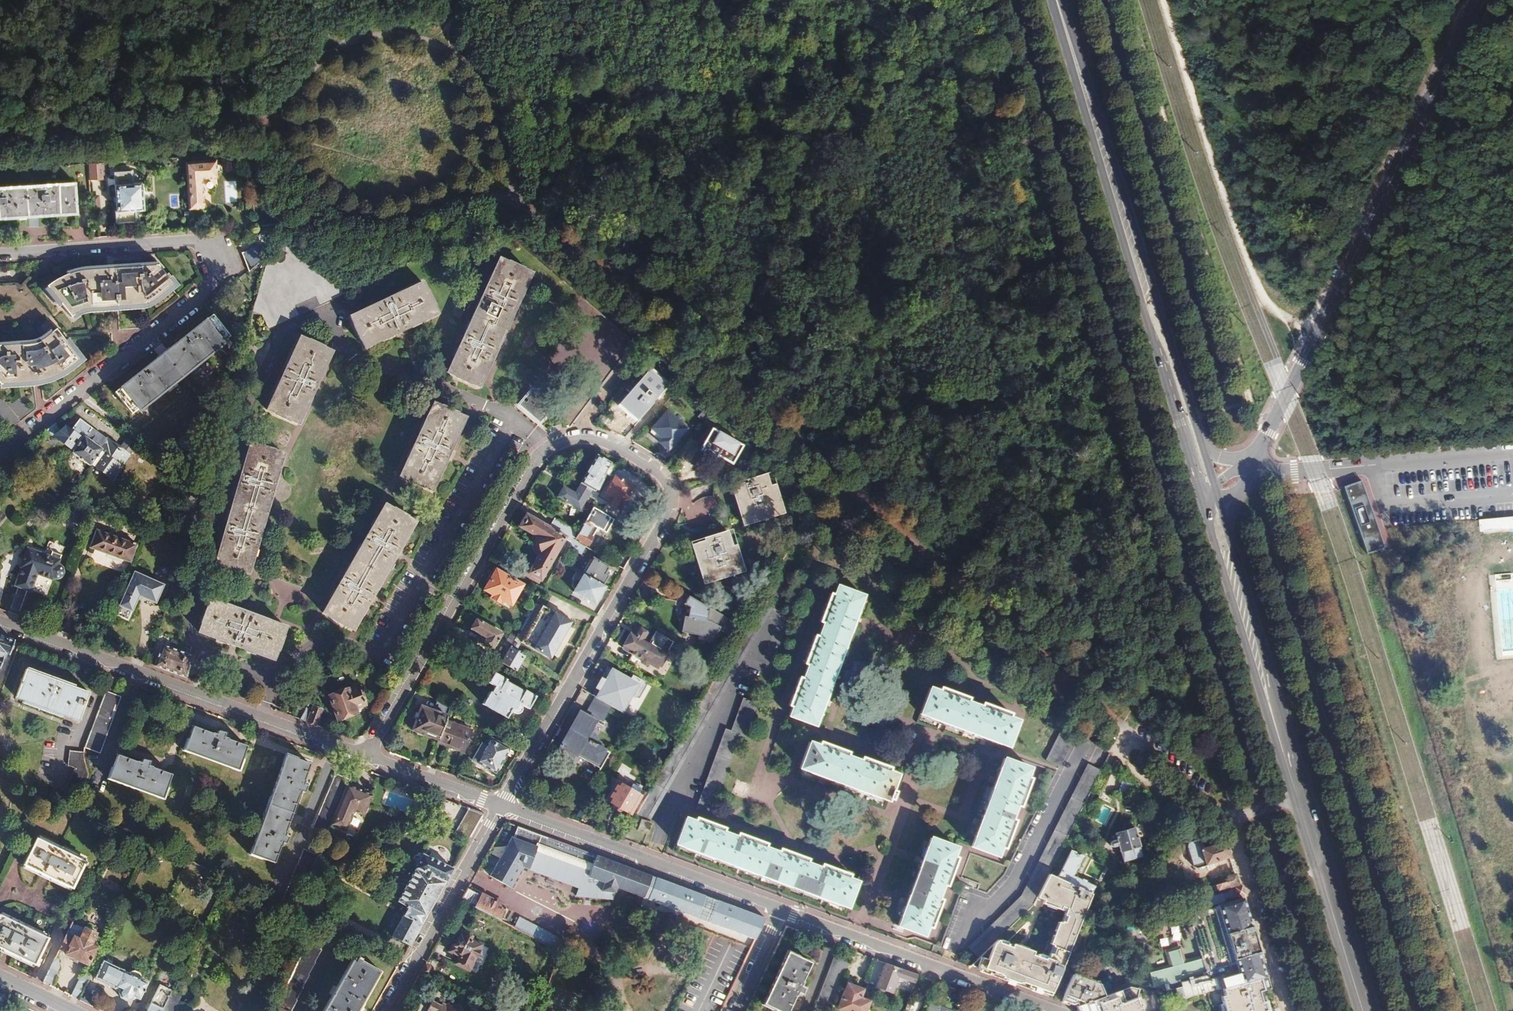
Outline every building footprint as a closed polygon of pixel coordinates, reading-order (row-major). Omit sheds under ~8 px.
[(215,158),(185,160),(188,209),(203,208),(201,178),(217,177),(216,172),(219,171),(221,168),(221,165),(219,163),(216,163),(215,158)] [(86,164),(87,180),(99,180),(98,164),(86,164)] [(0,185),(0,215),(75,210),(73,180),(0,185)] [(142,182),(114,184),(116,210),(143,208),(142,182)] [(255,249),(243,254),(249,269),(260,261),(255,249)] [(529,271),(498,256),(444,371),(476,386),(529,271)] [(57,283),(48,289),(70,317),(81,312),(88,311),(144,305),(150,303),(173,284),(156,265),(85,272),(76,274),(69,277),(62,280),(57,283)] [(422,286),(349,321),(365,353),(437,318),(422,286)] [(229,337),(211,315),(114,392),(131,414),(139,409),(140,411),(224,345),(222,343),(229,337)] [(11,387),(15,387),(21,386),(29,385),(38,383),(45,381),(50,380),(56,377),(62,373),(79,359),(56,329),(42,339),(33,344),(0,346),(0,385),(11,387)] [(329,350),(297,335),(264,408),(296,422),(329,350)] [(666,384),(649,370),(619,405),(638,421),(657,396),(666,384)] [(551,408),(529,389),(516,404),(538,423),(551,408)] [(462,416),(431,402),(398,474),(429,489),(462,416)] [(662,411),(648,428),(660,437),(658,442),(665,447),(682,425),(662,411)] [(90,428),(77,418),(67,431),(63,428),(70,422),(64,416),(58,420),(55,423),(48,429),(74,448),(90,428)] [(696,443),(697,444),(694,450),(707,458),(710,452),(711,453),(716,446),(730,455),(737,443),(707,425),(696,443)] [(107,440),(90,428),(74,448),(72,450),(90,463),(107,440)] [(117,448),(107,440),(90,463),(105,474),(116,471),(135,444),(126,437),(117,448)] [(282,452),(248,441),(212,561),(245,571),(282,452)] [(613,465),(596,455),(580,483),(591,489),(593,490),(599,479),(603,481),(613,465)] [(737,481),(729,483),(734,497),(742,495),(744,502),(737,504),(741,516),(752,513),(752,514),(765,510),(765,509),(776,506),(772,494),(775,492),(771,481),(762,484),(758,472),(742,477),(743,480),(738,482),(737,481)] [(614,477),(606,493),(615,498),(610,506),(619,510),(624,501),(625,502),(629,496),(628,495),(632,487),(614,477)] [(1361,480),(1343,485),(1365,554),(1390,546),(1375,499),(1368,501),(1361,480)] [(561,486),(555,497),(578,510),(591,489),(580,483),(574,493),(561,486)] [(197,493),(190,491),(187,503),(193,506),(197,493)] [(413,520),(382,502),(320,610),(351,628),(413,520)] [(82,508),(68,503),(64,513),(78,519),(82,508)] [(520,524),(518,527),(534,536),(534,538),(533,541),(533,544),(534,547),(535,549),(537,551),(539,553),(528,573),(541,580),(565,538),(570,541),(572,538),(576,531),(554,518),(548,527),(526,514),(525,516),(523,516),(521,517),(519,519),(519,521),(519,523),(520,524)] [(594,521),(587,516),(575,537),(589,544),(593,537),(587,533),(594,521)] [(1484,521),(1485,538),(1512,535),(1512,519),(1484,521)] [(133,543),(93,529),(87,546),(127,561),(133,543)] [(701,552),(695,554),(699,566),(703,565),(706,575),(716,572),(716,573),(728,569),(728,568),(738,564),(731,543),(718,547),(714,536),(697,542),(701,552)] [(572,538),(570,541),(568,546),(582,554),(586,546),(572,538)] [(17,566),(18,566),(11,585),(28,591),(34,574),(49,579),(50,576),(51,576),(52,576),(54,576),(56,575),(58,574),(59,572),(60,569),(60,567),(59,566),(58,564),(57,563),(55,561),(56,556),(47,553),(24,545),(17,566)] [(47,553),(56,556),(58,552),(49,548),(47,553)] [(607,566),(591,557),(583,573),(602,584),(607,575),(604,573),(607,566)] [(489,577),(491,578),(484,591),(492,596),(490,599),(501,606),(503,602),(511,607),(524,586),(494,569),(489,577)] [(602,584),(583,573),(572,591),(595,603),(605,585),(602,584)] [(135,579),(129,576),(111,615),(124,621),(136,596),(139,597),(152,603),(160,584),(137,574),(135,579)] [(819,635),(815,633),(804,662),(808,664),(804,677),(799,676),(788,705),(793,706),(790,715),(816,725),(824,703),(841,655),(855,618),(864,594),(838,584),(834,593),(830,592),(820,620),(824,622),(819,635)] [(686,614),(685,614),(682,629),(681,630),(696,633),(696,632),(698,631),(700,632),(699,633),(697,638),(708,640),(711,641),(712,638),(719,627),(722,628),(728,616),(717,610),(716,609),(711,606),(689,594),(685,602),(688,604),(686,614)] [(111,615),(110,618),(126,625),(139,597),(136,596),(124,621),(111,615)] [(284,624),(209,596),(197,631),(272,658),(284,624)] [(571,622),(542,605),(520,643),(549,660),(571,622)] [(477,619),(472,629),(486,637),(483,644),(493,650),(502,633),(477,619)] [(649,632),(634,623),(621,645),(638,656),(639,660),(643,663),(649,661),(658,646),(646,638),(649,632)] [(4,652),(8,654),(13,640),(0,636),(0,663),(4,652)] [(191,655),(159,644),(152,666),(184,677),(191,655)] [(514,649),(510,647),(501,663),(515,671),(522,657),(513,652),(514,649)] [(637,682),(608,667),(592,696),(610,705),(621,712),(637,682)] [(89,691),(26,669),(16,698),(78,721),(89,691)] [(486,683),(491,686),(481,705),(506,719),(511,709),(511,710),(512,712),(514,713),(516,714),(517,713),(519,712),(519,710),(519,708),(518,707),(519,705),(526,709),(533,696),(523,690),(522,692),(503,681),(504,680),(491,672),(486,683)] [(354,682),(325,695),(335,719),(354,711),(352,707),(362,702),(354,682)] [(934,689),(925,686),(915,712),(941,722),(980,736),(1004,745),(1014,719),(1005,715),(1005,711),(977,701),(976,704),(963,699),(964,696),(936,686),(934,689)] [(119,696),(105,691),(84,748),(98,753),(119,696)] [(304,698),(295,693),(290,703),(298,707),(304,698)] [(610,705),(592,696),(583,714),(596,720),(601,723),(610,705)] [(732,731),(727,729),(698,808),(712,814),(741,734),(746,736),(758,703),(744,698),(732,731)] [(411,716),(415,718),(412,729),(415,729),(416,734),(422,736),(426,734),(438,738),(445,720),(447,716),(446,715),(449,708),(435,700),(432,710),(420,705),(418,711),(414,710),(411,716)] [(309,708),(305,706),(297,719),(314,725),(320,709),(310,705),(309,708)] [(583,714),(577,710),(558,745),(576,754),(578,752),(602,765),(609,751),(588,740),(587,741),(585,740),(596,720),(583,714)] [(472,731),(445,720),(438,738),(437,742),(463,752),(472,731)] [(245,746),(191,726),(183,750),(237,770),(245,746)] [(1076,733),(1062,726),(1047,759),(1061,765),(1076,733)] [(485,746),(482,744),(472,761),(496,774),(510,749),(491,738),(485,746)] [(820,745),(810,742),(801,768),(821,775),(862,791),(890,801),(890,799),(893,800),(895,792),(893,791),(899,774),(889,771),(891,767),(862,756),(860,760),(848,755),(849,751),(821,741),(820,745)] [(68,767),(75,770),(62,801),(77,808),(77,805),(77,803),(77,801),(78,799),(78,796),(79,794),(80,792),(82,788),(83,785),(84,782),(85,779),(87,775),(82,753),(69,750),(68,767)] [(170,775),(116,755),(107,779),(162,798),(170,775)] [(310,764),(286,755),(248,853),(272,862),(310,764)] [(1032,769),(1005,759),(997,781),(981,824),(973,846),(999,856),(1003,847),(1007,848),(1017,820),(1013,818),(1018,805),(1022,807),(1032,779),(1028,777),(1032,769)] [(1100,772),(1089,767),(1022,896),(971,949),(979,957),(998,938),(1032,904),(1035,897),(1045,878),(1048,873),(1100,772)] [(349,780),(336,774),(312,830),(324,835),(329,824),(347,784),(349,780)] [(617,781),(607,800),(614,804),(613,806),(614,809),(620,812),(623,811),(624,809),(630,813),(641,794),(617,781)] [(347,784),(329,824),(344,830),(353,811),(362,815),(371,795),(347,784)] [(481,812),(472,809),(458,834),(466,839),(481,812)] [(687,818),(677,844),(701,853),(741,867),(781,882),(824,898),(850,908),(860,881),(850,878),(851,874),(823,864),(821,867),(808,862),(809,858),(781,848),(779,852),(767,847),(768,843),(740,833),(738,837),(725,831),(726,828),(698,818),(697,821),(687,818)] [(647,822),(642,820),(638,831),(649,836),(653,824),(647,822)] [(537,833),(516,825),(512,837),(510,836),(489,874),(509,886),(521,865),(578,887),(575,895),(612,897),(616,886),(643,896),(651,875),(537,833)] [(1107,836),(1108,840),(1106,841),(1105,842),(1105,844),(1106,844),(1107,845),(1109,845),(1115,843),(1120,860),(1139,855),(1130,826),(1110,832),(1111,835),(1107,836)] [(134,835),(117,827),(111,838),(124,844),(130,843),(134,835)] [(958,847),(931,837),(922,862),(915,881),(907,904),(899,926),(925,936),(929,926),(933,927),(943,899),(939,897),(941,891),(944,884),(948,885),(953,872),(958,857),(955,855),(958,847)] [(84,863),(35,839),(22,866),(71,889),(84,863)] [(1184,844),(1184,846),(1190,867),(1191,869),(1192,869),(1193,870),(1194,870),(1205,866),(1204,865),(1229,857),(1223,841),(1212,844),(1201,848),(1200,841),(1199,840),(1198,839),(1196,839),(1195,839),(1186,842),(1185,843),(1184,844)] [(1059,871),(1067,875),(1064,881),(1092,894),(1096,885),(1074,874),(1083,856),(1070,849),(1064,861),(1059,871)] [(447,866),(421,851),(397,899),(405,904),(407,904),(425,914),(453,864),(449,862),(447,866)] [(1059,871),(1056,877),(1060,879),(1064,881),(1067,875),(1059,871)] [(1014,943),(998,938),(979,957),(971,965),(989,972),(990,971),(1001,974),(1000,975),(1013,980),(1023,984),(1024,983),(1033,987),(1033,988),(1052,995),(1089,902),(1092,894),(1064,881),(1060,879),(1056,877),(1055,876),(1048,873),(1045,878),(1035,897),(1044,901),(1066,909),(1048,956),(1033,951),(1034,949),(1024,945),(1014,941),(1014,943)] [(1225,879),(1222,880),(1221,883),(1211,887),(1213,892),(1237,883),(1234,874),(1224,877),(1225,879)] [(763,916),(651,875),(643,896),(750,940),(763,916)] [(466,888),(459,899),(493,916),(503,921),(508,910),(466,888)] [(1219,906),(1190,915),(1204,961),(1184,965),(1180,951),(1170,954),(1173,968),(1147,975),(1150,986),(1155,985),(1157,991),(1184,997),(1221,988),(1265,976),(1241,899),(1223,904),(1223,902),(1219,904),(1219,906)] [(425,914),(407,904),(390,935),(408,944),(425,914)] [(510,911),(505,922),(560,950),(564,938),(510,911)] [(0,916),(0,950),(32,966),(46,939),(0,916)] [(80,930),(69,924),(55,952),(62,955),(61,956),(84,967),(94,949),(93,948),(97,938),(93,936),(94,935),(81,928),(80,930)] [(453,945),(450,944),(447,950),(457,955),(453,963),(467,970),(480,943),(469,938),(471,935),(464,932),(462,936),(458,934),(453,945)] [(304,942),(271,1010),(288,1010),(319,949),(304,942)] [(392,954),(390,953),(388,957),(398,962),(401,957),(393,952),(392,954)] [(787,952),(763,1003),(780,1010),(788,1010),(795,997),(796,997),(797,995),(801,998),(804,991),(803,990),(805,986),(801,984),(811,963),(787,952)] [(828,1010),(829,1010),(847,961),(832,956),(814,1006),(828,1010)] [(351,957),(321,1010),(356,1010),(378,971),(351,957)] [(56,962),(51,960),(40,983),(48,986),(57,968),(56,962)] [(100,961),(90,979),(111,989),(112,987),(117,990),(116,991),(119,996),(125,998),(130,997),(131,996),(137,999),(144,983),(138,981),(139,979),(139,977),(138,976),(137,973),(135,972),(134,971),(132,971),(130,971),(128,971),(126,973),(125,974),(120,971),(120,970),(100,961)] [(900,967),(885,962),(876,985),(885,988),(884,993),(892,996),(898,976),(915,982),(919,974),(900,967)] [(429,966),(424,963),(420,970),(429,975),(431,971),(429,968),(429,966)] [(1102,992),(1072,974),(1062,1001),(1077,1007),(1103,995),(1103,994),(1102,992)] [(83,976),(78,979),(69,997),(77,1001),(88,978),(83,976)] [(1220,996),(1224,1010),(1265,1010),(1267,1010),(1263,999),(1260,999),(1258,991),(1269,987),(1265,976),(1221,988),(1223,995),(1220,996)] [(845,981),(836,1007),(846,1010),(864,1010),(869,998),(860,995),(863,988),(845,981)] [(873,985),(867,983),(864,993),(869,996),(873,985)] [(1134,995),(1136,986),(1128,984),(1103,995),(1077,1007),(1078,1010),(1140,1010),(1134,995)] [(157,985),(145,1010),(160,1010),(166,999),(169,992),(157,985)] [(8,999),(0,995),(0,1007),(8,999)] [(431,1009),(430,1010),(471,1010),(471,1009),(457,1007),(457,1004),(451,1004),(446,1001),(444,1004),(432,997),(427,1006),(431,1009)] [(166,999),(160,1010),(174,1010),(175,1008),(173,1003),(166,999)] [(928,999),(926,1004),(922,1010),(960,1010),(928,999)]
